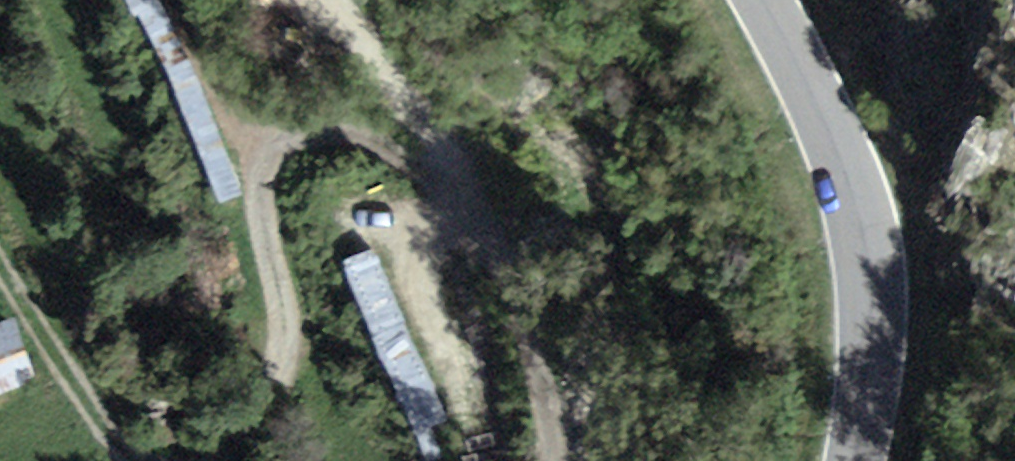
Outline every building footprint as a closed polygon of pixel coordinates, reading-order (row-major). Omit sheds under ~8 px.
[(12,326),(0,330),(0,386),(29,376),(12,326)]
